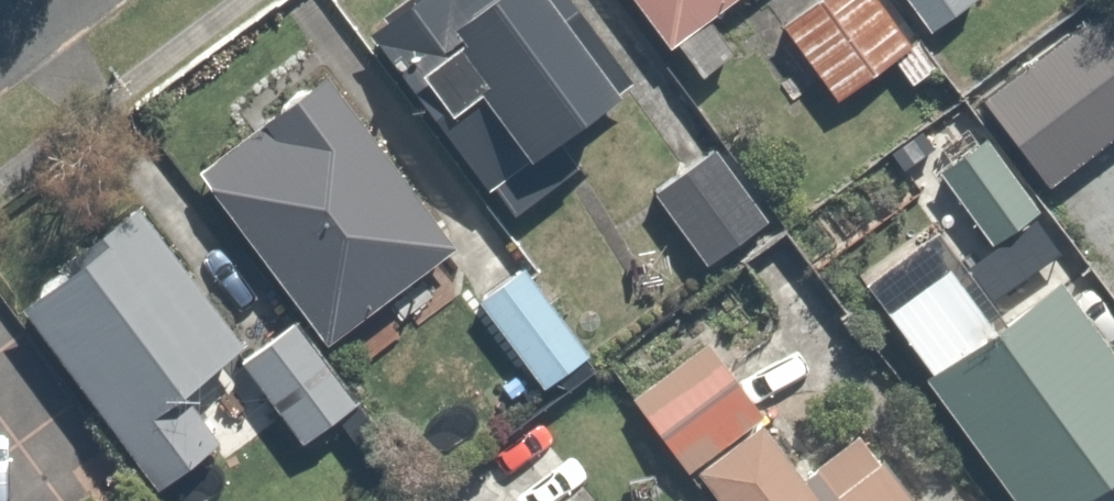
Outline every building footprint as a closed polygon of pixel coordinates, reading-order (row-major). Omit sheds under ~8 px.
[(575,0),(416,0),(366,40),(494,198),(640,80),(575,0)] [(672,53),(742,0),(632,0),(672,53)] [(778,19),(827,93),(906,41),(880,0),(807,0),(778,19)] [(926,34),(972,0),(901,0),(926,34)] [(451,232),(327,61),(183,164),(285,305),(307,336),(451,232)] [(984,114),(927,154),(987,238),(1044,198),(984,114)] [(717,135),(648,184),(706,265),(774,216),(717,135)] [(13,282),(154,482),(235,425),(187,357),(229,328),(135,196),(13,282)] [(887,308),(1015,500),(1071,500),(1113,473),(1113,372),(1016,224),(887,308)] [(521,263),(478,296),(548,389),(592,356),(521,263)] [(307,336),(285,305),(230,345),(316,464),(371,424),(307,336)] [(693,322),(619,377),(713,500),(929,500),(866,417),(801,466),(693,322)]
